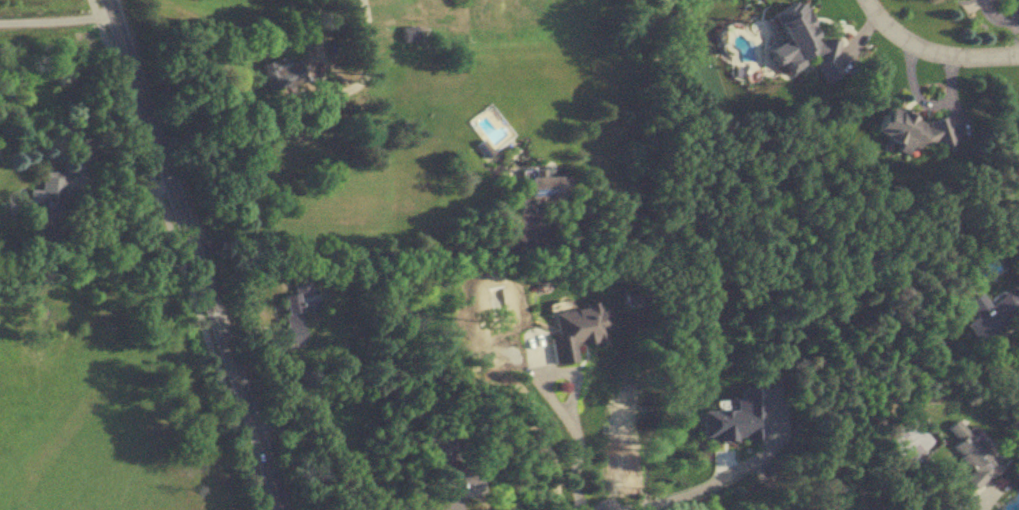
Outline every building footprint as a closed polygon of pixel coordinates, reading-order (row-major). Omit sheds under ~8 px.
[(769,15),(783,41),(781,57),(788,71),(815,56),(814,62),(825,82),(842,73),(835,59),(837,41),(820,39),(817,40),(810,27),(810,24),(798,0),(769,15)] [(982,0),(962,0),(962,9),(982,9),(982,0)] [(418,25),(402,26),(403,42),(419,41),(418,25)] [(275,68),(281,90),(306,83),(300,61),(275,68)] [(928,121),(891,104),(878,132),(898,142),(901,150),(914,156),(918,155),(923,145),(933,142),(943,146),(958,142),(950,115),(928,121)] [(64,173),(42,171),(41,190),(29,189),(28,203),(38,204),(36,241),(60,243),(64,173)] [(565,174),(522,174),(522,194),(517,194),(517,214),(543,214),(543,201),(565,201),(565,174)] [(283,295),(291,343),(307,340),(302,308),(317,305),(312,275),(293,278),(296,293),(283,295)] [(1014,287),(1014,292),(1005,292),(987,304),(978,291),(963,301),(973,316),(963,323),(978,345),(983,346),(993,338),(994,331),(1010,320),(1018,321),(1018,287),(1014,287)] [(551,309),(556,335),(548,337),(552,364),(574,360),(572,346),(606,340),(600,302),(551,309)] [(701,405),(701,440),(762,440),(762,412),(746,412),(746,405),(701,405)] [(977,441),(982,435),(972,425),(967,430),(955,419),(945,429),(957,441),(951,447),(974,470),(965,479),(977,490),(1002,465),(977,441)] [(477,493),(472,468),(450,472),(449,465),(455,463),(447,428),(423,434),(438,502),(477,493)]
